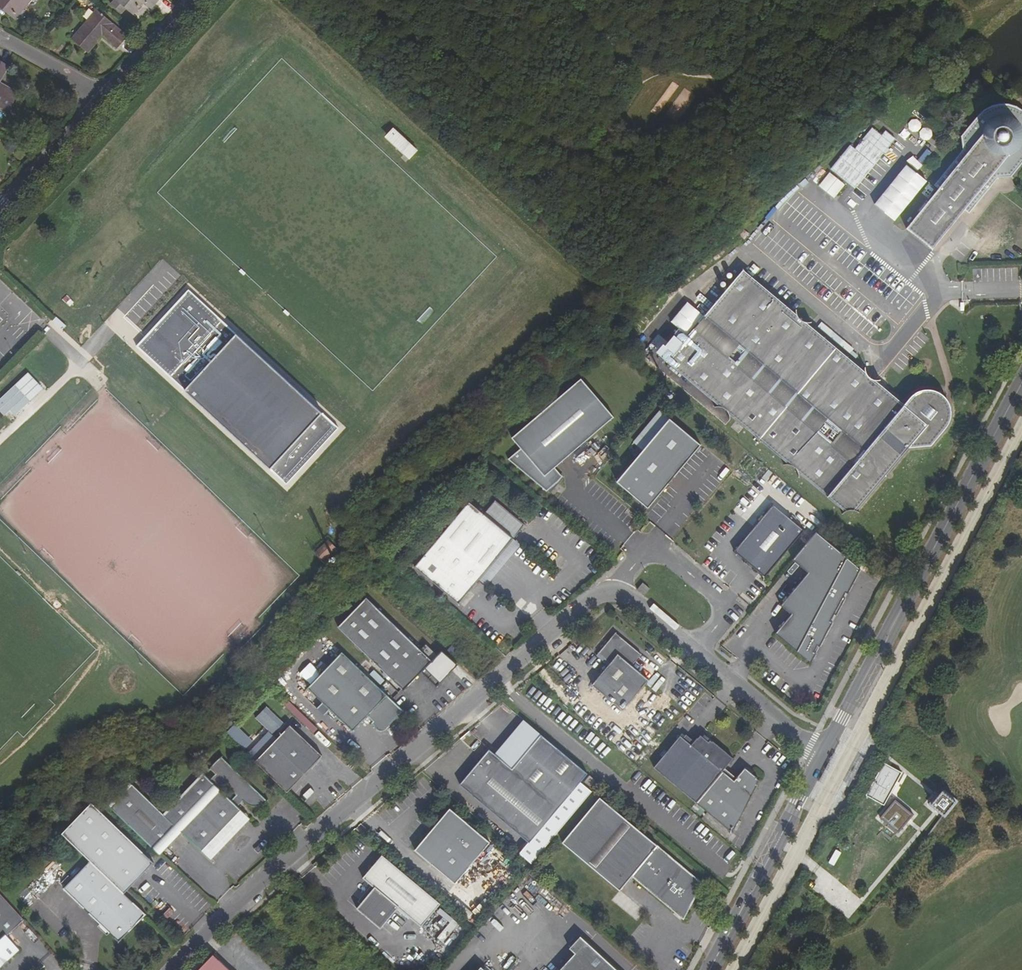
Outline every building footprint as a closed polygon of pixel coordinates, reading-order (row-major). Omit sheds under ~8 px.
[(0,0),(0,7),(15,19),(31,0),(0,0)] [(132,11),(136,6),(138,8),(144,0),(152,7),(158,0),(114,0),(111,3),(121,11),(126,6),(132,11)] [(127,36),(97,10),(73,38),(88,51),(103,35),(117,47),(127,36)] [(0,61),(0,80),(8,66),(0,61)] [(8,111),(18,93),(0,82),(0,106),(8,111)] [(906,227),(932,249),(964,209),(968,212),(997,178),(1010,176),(1012,174),(1021,163),(1021,108),(1021,107),(1020,107),(1015,104),(1010,103),(1005,103),(999,103),(994,104),(989,106),(984,109),(980,112),(977,116),(961,135),(962,149),(934,184),(937,188),(906,227)] [(909,135),(919,129),(914,119),(904,125),(909,135)] [(847,145),(828,170),(854,190),(894,138),(883,130),(880,134),(870,127),(853,149),(847,145)] [(392,131),(383,140),(408,163),(417,154),(392,131)] [(870,205),(891,222),(923,182),(902,165),(870,205)] [(743,269),(666,361),(843,510),(854,509),(907,446),(929,444),(950,410),(949,405),(947,401),(944,397),(941,394),(937,391),(933,389),(927,388),(918,389),(910,394),(903,403),(743,269)] [(217,319),(220,315),(191,289),(187,292),(217,319)] [(291,482),(342,425),(220,315),(217,319),(187,292),(148,335),(156,342),(147,352),(188,390),(192,386),(277,463),(274,467),(291,482)] [(156,342),(148,335),(139,346),(147,352),(156,342)] [(921,339),(907,355),(912,359),(926,343),(921,339)] [(912,340),(904,351),(908,354),(916,343),(912,340)] [(46,388),(30,372),(0,400),(0,409),(11,421),(46,388)] [(555,468),(614,417),(581,379),(512,438),(521,448),(508,459),(545,490),(557,481),(562,477),(555,468)] [(192,386),(188,390),(274,467),(277,463),(192,386)] [(706,449),(674,421),(622,487),(653,512),(706,449)] [(346,429),(342,425),(291,482),(295,485),(346,429)] [(415,567),(459,604),(479,580),(513,539),(525,526),(495,501),(484,515),(469,502),(415,567)] [(805,531),(775,506),(740,551),(769,577),(805,531)] [(859,570),(815,533),(793,560),(808,572),(781,605),(791,614),(775,633),(811,663),(816,653),(813,652),(817,645),(820,647),(832,623),(829,622),(833,615),(836,616),(844,599),(842,598),(844,593),(847,595),(859,570)] [(330,539),(316,553),(325,561),(338,547),(330,539)] [(513,539),(479,580),(487,586),(521,546),(513,539)] [(645,595),(650,589),(643,582),(638,588),(645,595)] [(366,598),(338,627),(403,690),(421,671),(424,668),(427,671),(424,674),(437,686),(453,670),(426,644),(421,649),(366,598)] [(617,632),(612,637),(598,653),(611,663),(592,685),(623,711),(649,680),(632,666),(642,654),(621,636),(618,633),(617,632)] [(384,729),(403,709),(342,651),(307,687),(353,730),(367,716),(372,721),(371,723),(377,729),(380,729),(383,729),(384,729)] [(376,670),(371,675),(382,685),(386,680),(376,670)] [(256,763),(288,793),(321,757),(290,727),(256,763)] [(529,843),(587,773),(540,734),(512,769),(489,749),(459,784),(529,843)] [(722,771),(732,759),(709,740),(707,742),(699,735),(690,746),(679,737),(653,767),(695,803),(722,771)] [(128,780),(106,803),(160,855),(182,832),(202,851),(241,810),(238,806),(243,800),(252,805),(253,806),(257,806),(260,806),(263,805),(267,802),(222,758),(210,767),(215,772),(209,778),(204,773),(164,814),(128,780)] [(739,774),(745,767),(738,760),(731,767),(739,774)] [(722,771),(695,803),(731,833),(760,781),(745,768),(734,781),(722,771)] [(590,776),(585,782),(592,788),(597,782),(590,776)] [(932,806),(931,808),(943,817),(944,816),(946,818),(959,801),(942,788),(929,803),(932,806)] [(600,798),(559,847),(616,895),(628,881),(675,915),(688,912),(703,884),(657,845),(654,844),(600,798)] [(914,814),(896,799),(879,820),(897,835),(914,814)] [(154,863),(92,804),(62,834),(90,861),(64,889),(119,942),(145,914),(123,893),(154,863)] [(490,842),(450,808),(415,850),(455,884),(490,842)] [(827,863),(833,866),(840,852),(834,849),(827,863)] [(440,903),(382,855),(363,878),(372,885),(375,888),(361,904),(357,909),(380,929),(398,908),(421,927),(440,903)] [(862,903),(823,873),(811,888),(850,918),(862,903)] [(361,904),(375,888),(372,885),(358,901),(361,904)] [(0,894),(0,966),(18,949),(6,937),(24,920),(0,894)] [(245,906),(249,912),(264,900),(260,895),(245,906)] [(683,921),(688,912),(675,915),(683,921)] [(444,942),(459,926),(454,921),(439,937),(444,942)] [(575,954),(586,942),(580,937),(569,948),(575,954)] [(586,942),(575,954),(560,969),(617,969),(586,942)] [(214,953),(203,965),(198,969),(231,969),(214,953)]
